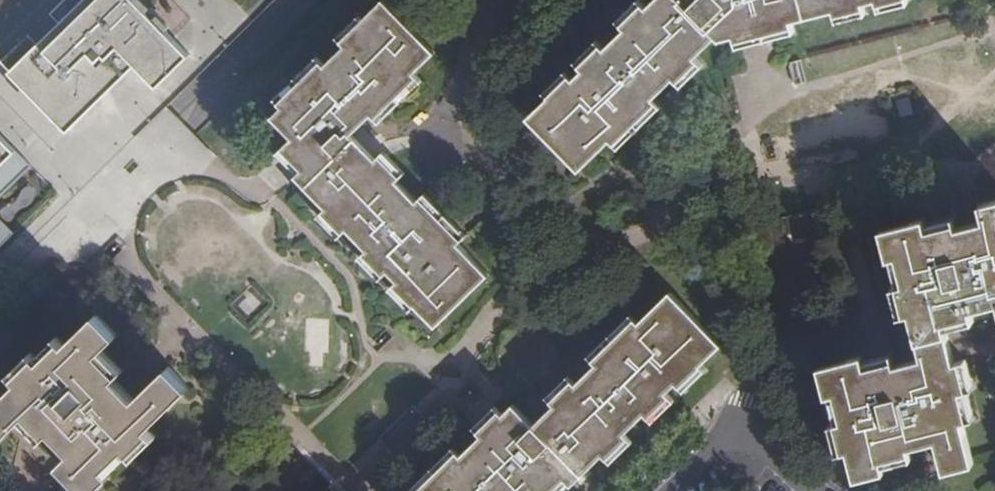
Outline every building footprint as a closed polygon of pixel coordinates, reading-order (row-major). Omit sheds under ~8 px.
[(66,129),(135,63),(156,86),(189,55),(137,0),(0,0),(0,60),(66,129)] [(529,111),(578,162),(610,132),(612,135),(653,95),(651,93),(672,73),(674,74),(695,54),(693,51),(715,31),(718,33),(734,30),(735,33),(789,20),(789,16),(831,5),(832,8),(861,3),(860,0),(649,0),(645,4),(642,1),(622,20),(625,23),(603,44),(600,42),(579,62),(582,64),(572,74),(570,72),(529,111)] [(434,54),(385,4),(343,45),(347,48),(326,68),(323,65),(281,105),(285,108),(276,119),(296,139),(285,149),(306,169),(299,176),(329,208),(326,212),(346,232),(348,230),(370,251),(367,254),(387,274),(389,271),(400,282),(398,284),(439,324),(489,276),(457,245),(461,241),(421,200),(418,203),(397,182),(399,179),(379,158),(377,161),(351,135),(373,114),(375,117),(417,77),(414,74),(434,54)] [(913,92),(891,98),(897,124),(919,119),(913,92)] [(29,164),(0,134),(0,192),(29,164)] [(981,205),(984,221),(957,229),(955,224),(928,231),(925,219),(883,229),(890,256),(899,254),(906,284),(900,284),(907,313),(911,312),(923,358),(894,365),(894,362),(865,368),(862,356),(821,367),(828,395),(837,393),(843,422),(837,423),(843,450),(850,449),(857,478),(883,472),(880,458),(909,450),(909,445),(937,439),(944,469),(971,462),(960,421),(964,419),(957,391),(963,390),(956,362),(952,363),(942,320),(970,313),(970,310),(994,304),(994,201),(981,205)] [(11,231),(0,219),(0,241),(11,231)] [(532,484),(538,490),(548,490),(563,476),(570,482),(602,452),(606,455),(627,434),(624,431),(644,411),(648,413),(668,394),(665,390),(675,380),(679,383),(720,342),(669,292),(640,322),(636,320),(594,361),(597,363),(577,383),(574,381),(553,400),(555,404),(534,424),(514,404),(504,415),(500,411),(479,431),(483,434),(462,455),(460,452),(417,490),(525,490),(532,484)] [(184,392),(164,372),(137,398),(116,378),(119,375),(99,355),(118,335),(98,314),(66,344),(65,342),(42,362),(38,359),(17,377),(21,382),(0,403),(0,439),(27,412),(49,433),(52,431),(73,453),(62,464),(89,490),(94,490),(112,474),(104,465),(124,445),(129,450),(150,429),(148,427),(184,392)]
